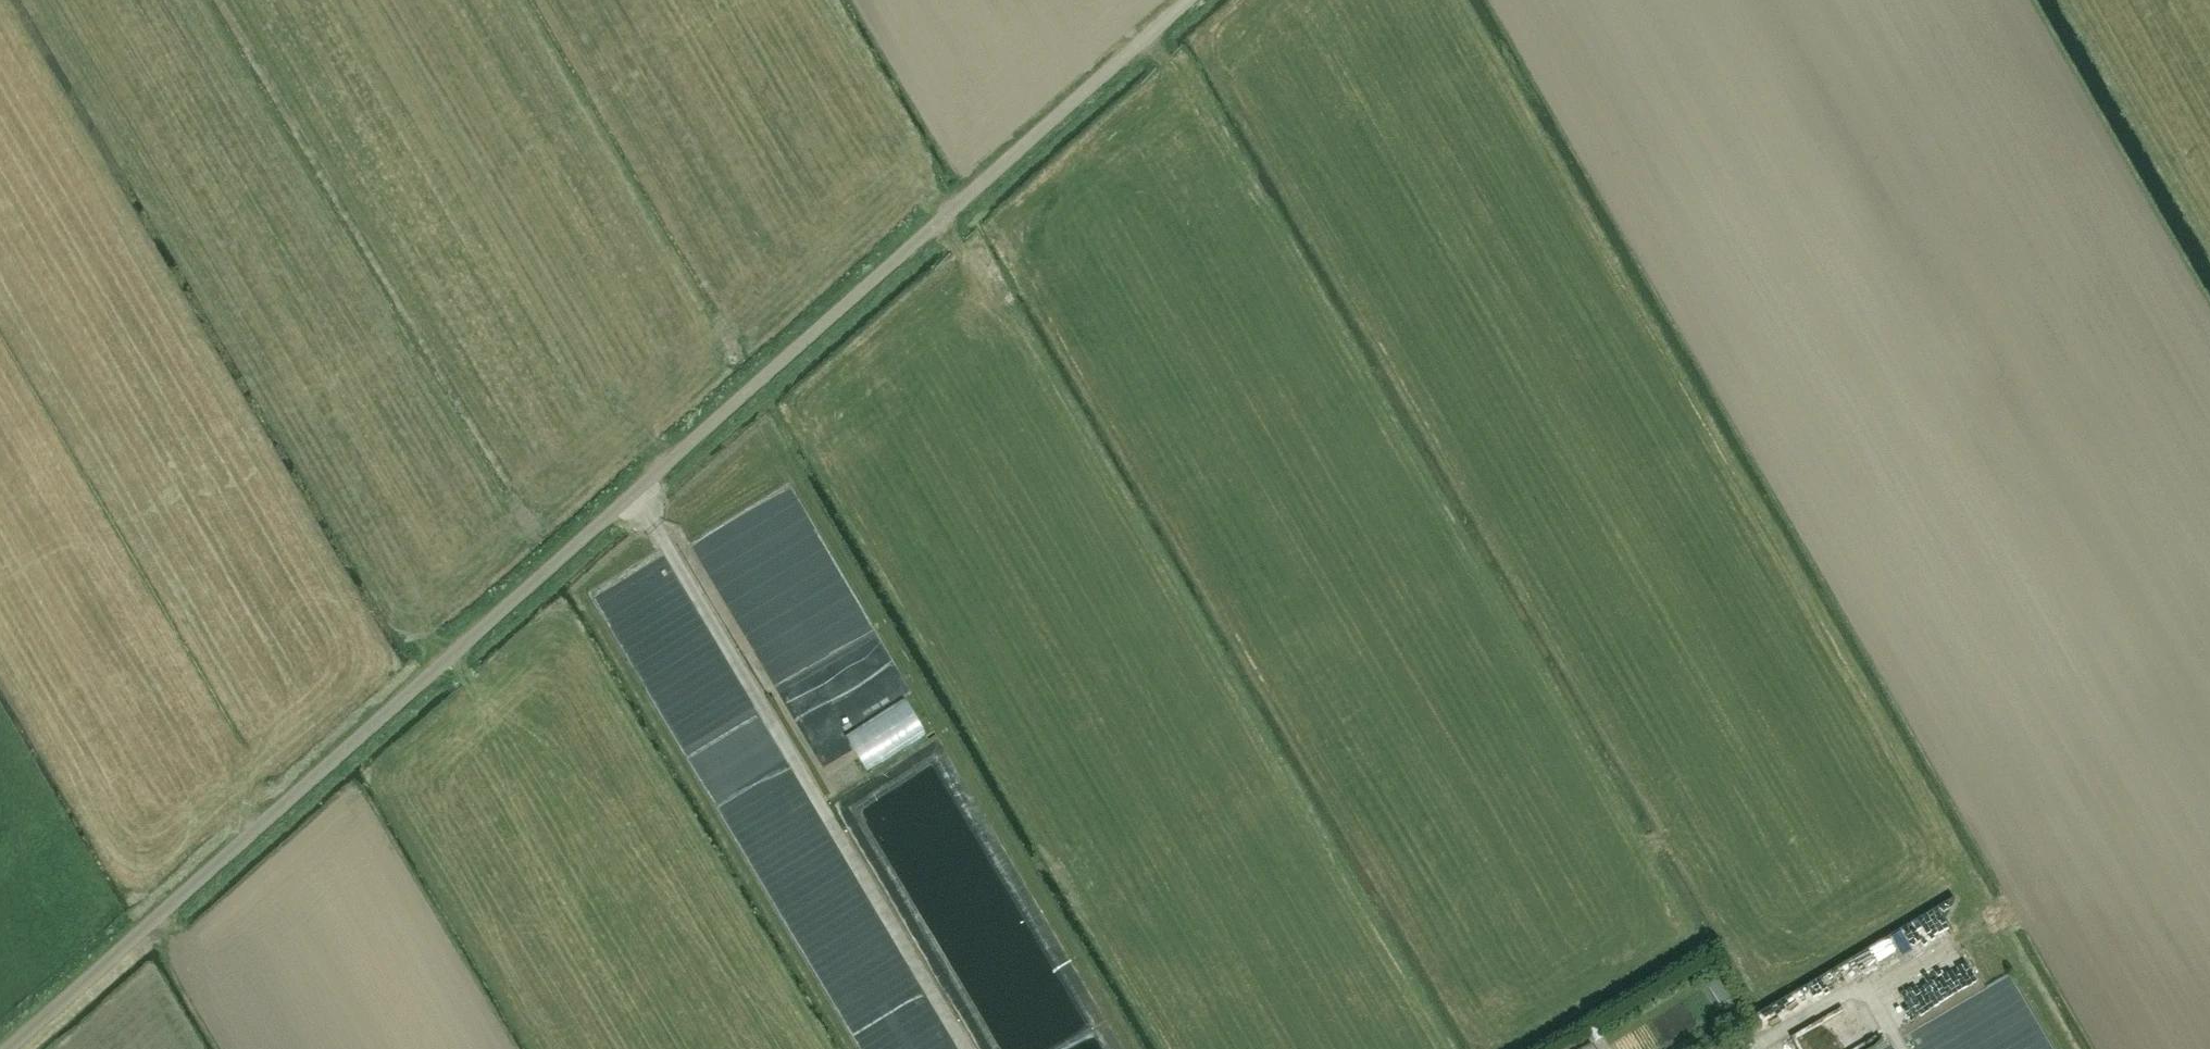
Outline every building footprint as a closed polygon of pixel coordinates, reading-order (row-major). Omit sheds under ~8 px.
[(904,699),(845,736),(866,771),(926,734),(904,699)] [(1589,1037),(1567,1048),(1595,1048),(1589,1037)]
